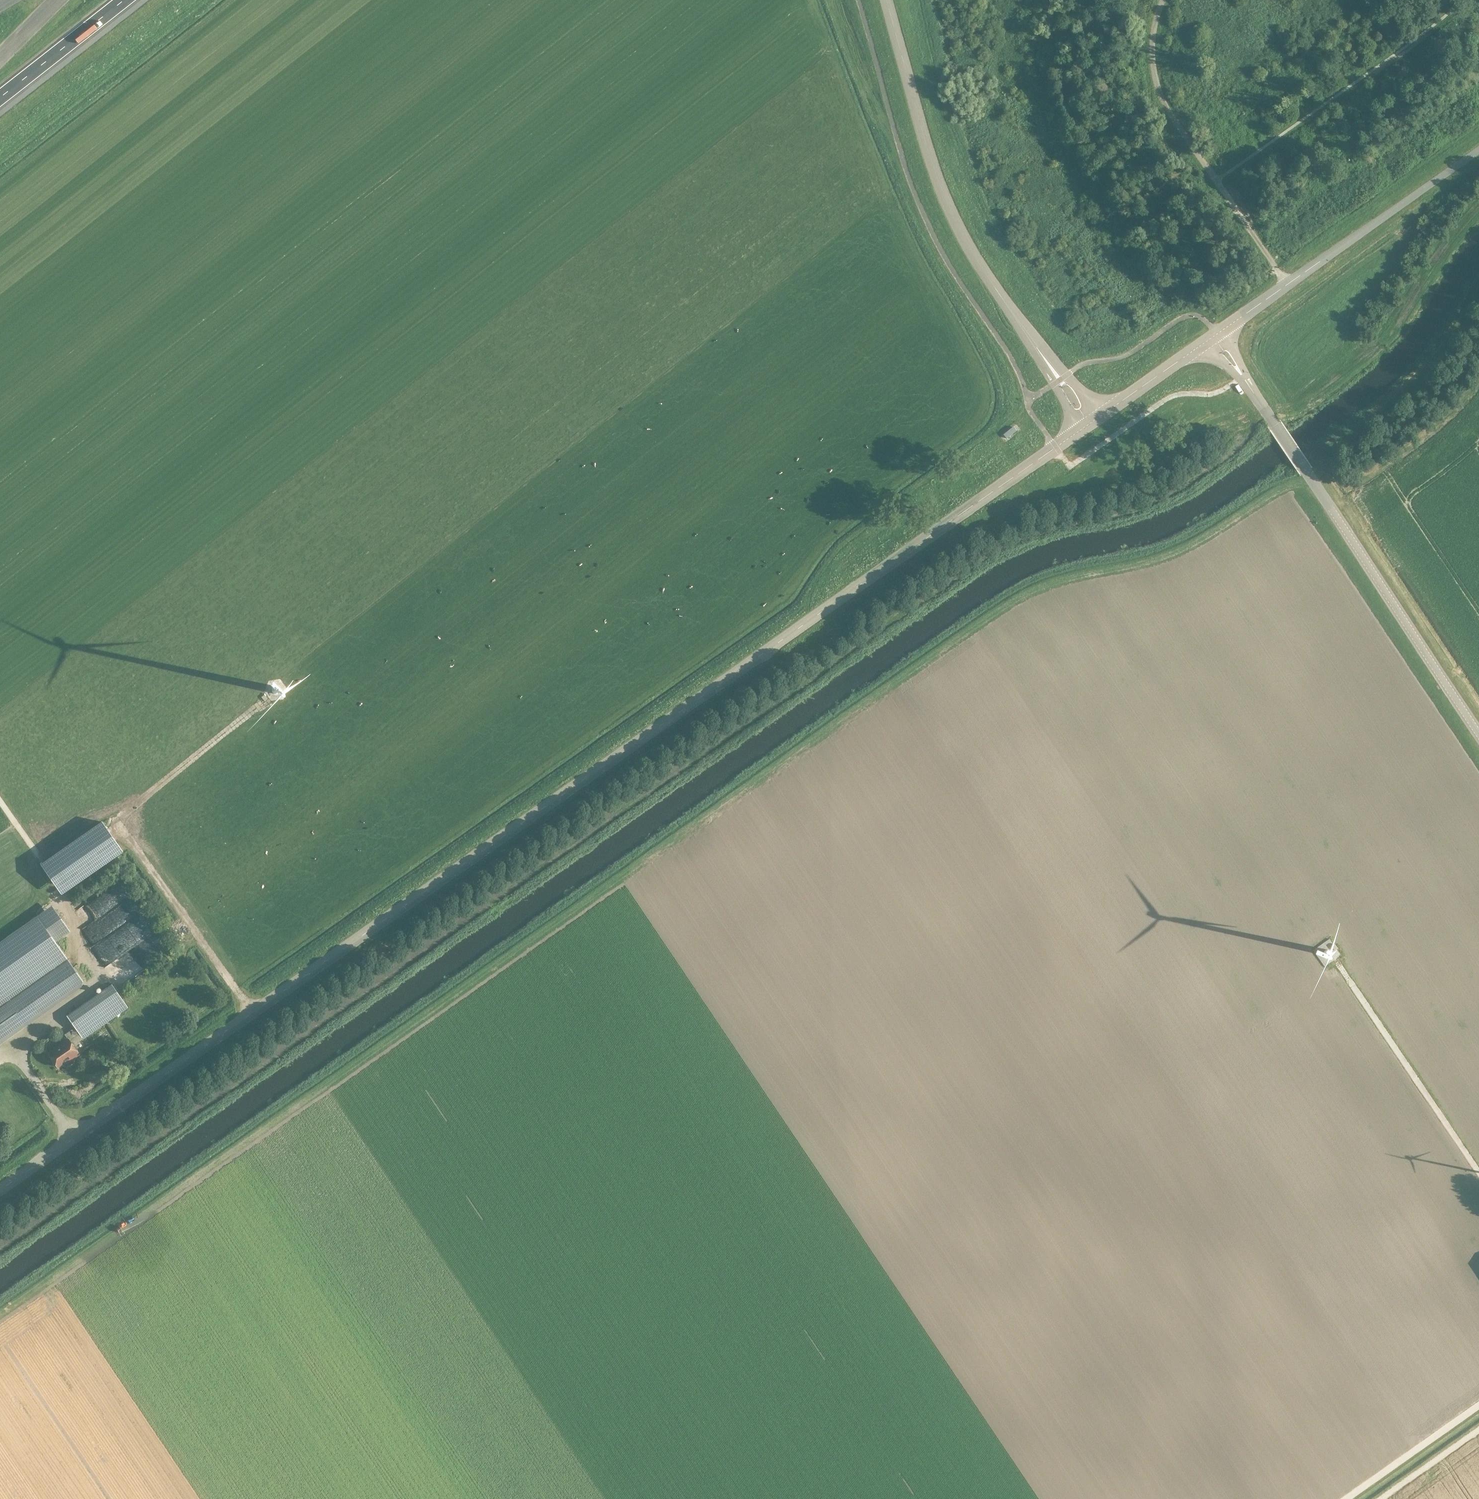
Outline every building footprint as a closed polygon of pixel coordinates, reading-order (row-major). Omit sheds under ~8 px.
[(1017,431),(1014,427),(1004,434),(1007,438),(1017,431)] [(63,894),(71,889),(124,852),(123,850),(120,845),(109,829),(104,822),(47,861),(43,865),(63,893),(63,894)] [(81,987),(82,980),(55,942),(57,936),(68,928),(55,910),(0,949),(0,1044),(81,987)] [(76,1027),(84,1039),(128,1008),(112,985),(67,1016),(75,1027),(76,1027)] [(75,1027),(65,1035),(68,1040),(48,1054),(58,1067),(64,1062),(65,1064),(79,1054),(73,1046),(84,1039),(76,1027),(75,1027)]
